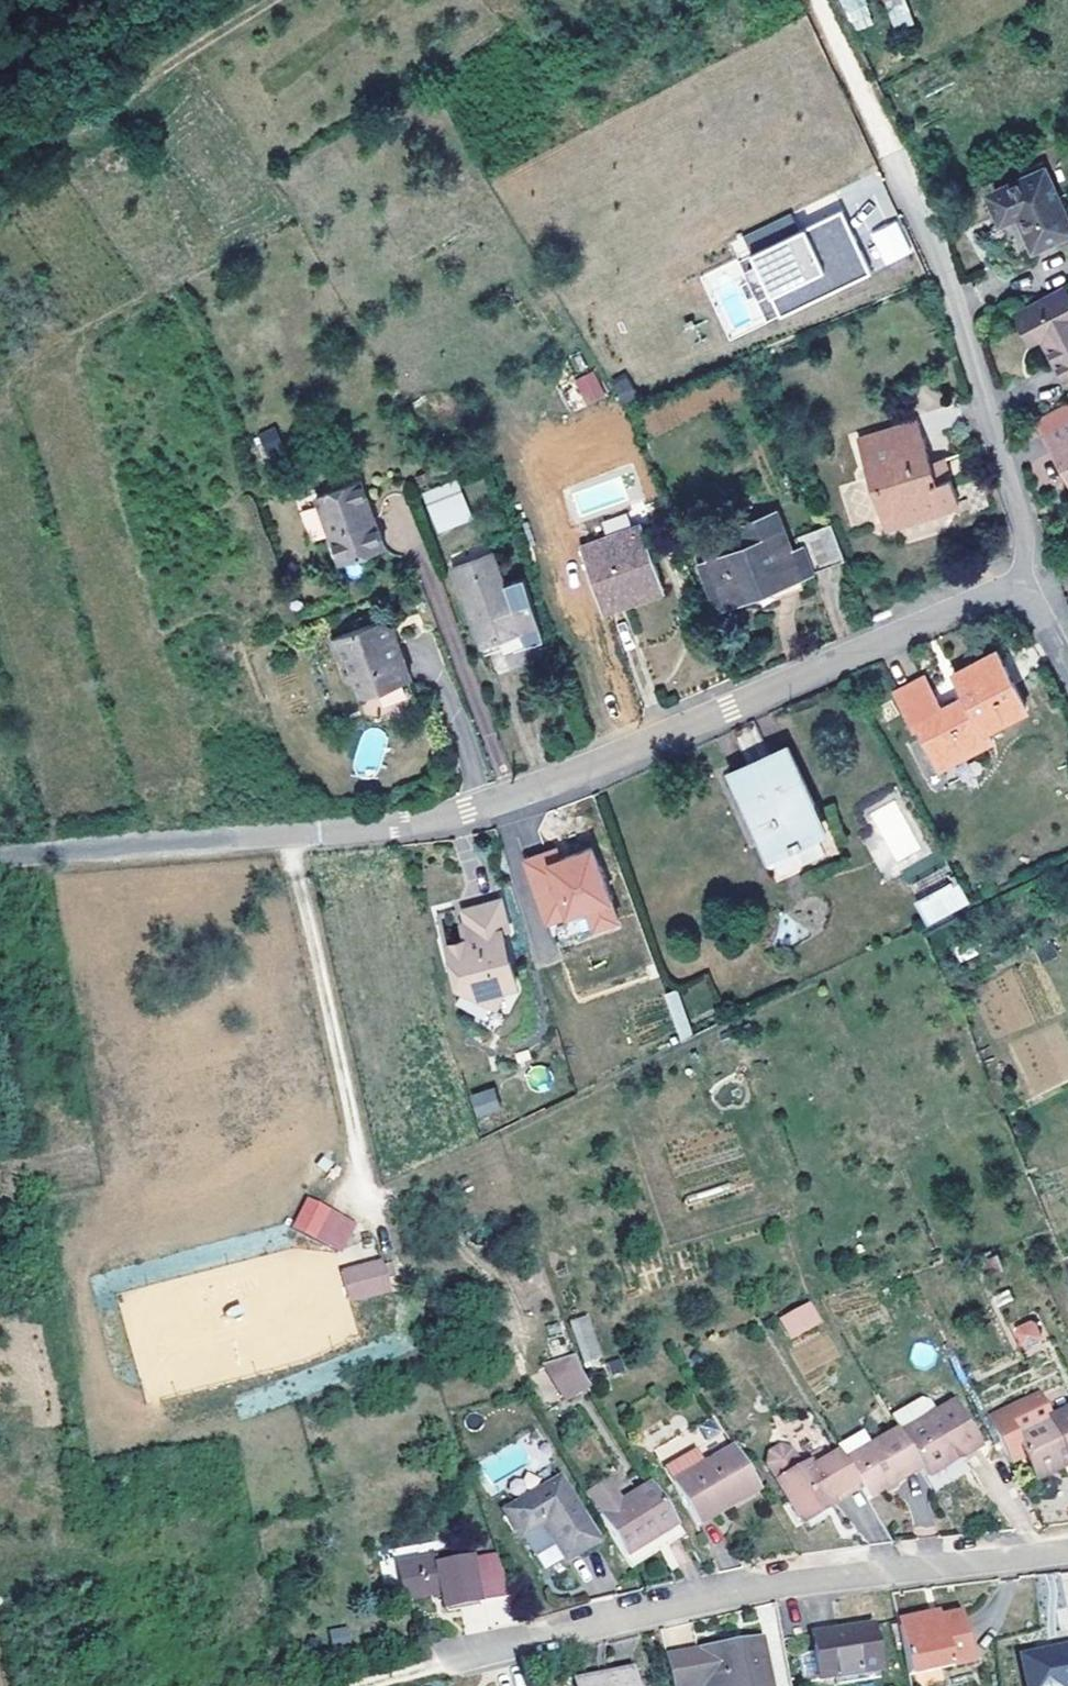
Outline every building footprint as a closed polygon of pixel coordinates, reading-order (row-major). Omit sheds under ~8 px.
[(874,23),(864,0),(839,0),(852,32),(874,23)] [(896,28),(914,21),(905,0),(885,0),(896,28)] [(1045,167),(987,194),(997,214),(1015,207),(1018,214),(1034,248),(1067,232),(1067,217),(1045,167)] [(1018,214),(1015,207),(997,214),(1001,222),(1018,214)] [(839,210),(750,253),(779,314),(868,270),(839,210)] [(895,219),(868,234),(887,266),(913,251),(895,219)] [(1065,286),(1020,310),(1036,339),(1042,337),(1063,376),(1067,373),(1067,292),(1065,286)] [(586,406),(606,395),(592,370),(573,381),(586,406)] [(620,405),(636,398),(624,373),(608,380),(620,405)] [(1046,414),(1054,429),(1046,432),(1067,473),(1067,402),(1046,414)] [(959,502),(950,476),(937,479),(931,461),(919,421),(858,440),(885,525),(959,502)] [(256,434),(269,459),(285,451),(272,426),(256,434)] [(950,476),(945,457),(931,461),(937,479),(950,476)] [(472,517),(455,478),(444,483),(425,491),(441,530),(472,517)] [(385,546),(360,479),(315,497),(341,563),(385,546)] [(316,507),(301,510),(307,543),(323,539),(316,507)] [(800,577),(845,559),(831,523),(795,536),(800,548),(790,551),(776,511),(770,514),(741,525),(749,547),(728,555),(722,539),(707,545),(712,561),(704,564),(713,585),(719,601),(752,588),(751,583),(768,577),(772,587),(795,578),(800,577)] [(662,581),(633,522),(574,551),(602,610),(662,581)] [(544,640),(524,577),(505,584),(493,552),(452,567),(482,645),(522,629),(528,644),(544,640)] [(765,602),(800,589),(804,588),(800,577),(795,578),(772,587),(768,577),(751,583),(752,588),(719,601),(721,608),(748,598),(749,599),(765,602)] [(410,679),(397,643),(389,647),(387,641),(392,629),(378,622),(332,640),(339,658),(349,662),(351,671),(347,680),(356,684),(375,692),(410,679)] [(397,643),(392,629),(387,641),(389,647),(397,643)] [(528,644),(522,629),(482,645),(485,654),(512,644),(513,649),(528,644)] [(987,728),(1026,707),(996,652),(955,674),(967,696),(942,708),(925,675),(894,691),(913,729),(919,726),(940,766),(992,739),(987,728)] [(351,671),(349,662),(339,658),(347,680),(351,671)] [(375,692),(356,684),(361,697),(375,692)] [(379,769),(386,731),(363,727),(357,765),(379,769)] [(813,803),(788,746),(729,773),(755,830),(770,823),(782,849),(810,835),(798,810),(813,803)] [(880,869),(921,847),(893,797),(864,813),(875,833),(864,840),(880,869)] [(781,868),(826,848),(819,831),(825,829),(813,803),(798,810),(810,835),(782,849),(770,823),(755,830),(767,855),(774,852),(781,868)] [(594,848),(550,862),(547,851),(520,859),(542,929),(553,925),(560,948),(619,930),(594,848)] [(931,920),(970,900),(959,880),(921,902),(931,920)] [(517,984),(509,957),(506,958),(501,943),(505,941),(502,930),(508,928),(501,899),(464,910),(467,925),(475,929),(477,936),(465,939),(447,944),(453,965),(461,968),(456,979),(464,992),(496,1008),(507,986),(517,984)] [(477,936),(475,929),(467,925),(462,927),(465,939),(477,936)] [(692,1036),(676,990),(665,994),(682,1041),(692,1036)] [(531,1057),(529,1049),(515,1053),(519,1062),(531,1057)] [(549,1089),(546,1066),(531,1068),(534,1091),(549,1089)] [(494,1109),(488,1090),(471,1096),(477,1114),(494,1109)] [(308,1195),(291,1225),(340,1252),(357,1222),(308,1195)] [(1004,1268),(996,1253),(987,1257),(994,1272),(1004,1268)] [(535,1263),(517,1271),(521,1281),(540,1273),(535,1263)] [(381,1264),(342,1275),(349,1301),(388,1291),(381,1264)] [(127,1295),(128,1358),(167,1357),(183,1356),(183,1369),(220,1369),(220,1344),(221,1344),(220,1290),(219,1275),(167,1276),(168,1294),(127,1295)] [(816,1321),(807,1303),(780,1318),(790,1335),(816,1321)] [(569,1320),(585,1364),(603,1357),(587,1313),(569,1320)] [(1017,1325),(1016,1331),(1021,1343),(1027,1345),(1039,1340),(1041,1334),(1035,1322),(1030,1319),(1017,1325)] [(805,1372),(838,1356),(826,1332),(793,1348),(805,1372)] [(575,1357),(546,1366),(554,1380),(580,1373),(575,1357)] [(588,1386),(580,1373),(554,1380),(566,1399),(588,1386)] [(1052,1416),(1041,1394),(987,1419),(1009,1463),(1025,1455),(1034,1474),(1067,1457),(1067,1409),(1052,1416)] [(900,1433),(934,1412),(928,1401),(920,1400),(890,1417),(898,1430),(900,1433)] [(979,1447),(953,1402),(934,1412),(900,1433),(920,1467),(926,1478),(979,1447)] [(920,1467),(900,1433),(898,1430),(844,1461),(858,1484),(861,1490),(866,1499),(920,1467)] [(684,1432),(654,1449),(661,1463),(692,1446),(684,1432)] [(758,1489),(734,1447),(706,1463),(704,1464),(696,1449),(663,1468),(696,1525),(730,1505),(758,1489)] [(858,1484),(844,1461),(839,1452),(829,1458),(823,1448),(808,1456),(811,1460),(801,1466),(792,1450),(780,1447),(770,1453),(767,1465),(801,1524),(835,1505),(831,1500),(858,1484)] [(1067,1464),(1067,1457),(1034,1474),(1036,1479),(1067,1464)] [(902,1480),(911,1527),(932,1523),(923,1476),(902,1480)] [(596,1543),(559,1480),(505,1511),(520,1538),(543,1524),(556,1546),(564,1561),(596,1543)] [(620,1504),(608,1484),(587,1498),(599,1517),(620,1504)] [(835,1505),(861,1490),(858,1484),(831,1500),(835,1505)] [(674,1525),(650,1486),(620,1504),(599,1517),(624,1557),(674,1525)] [(543,1524),(520,1538),(525,1546),(526,1546),(540,1571),(549,1566),(542,1554),(556,1546),(543,1524)] [(631,1569),(682,1537),(674,1525),(624,1557),(631,1569)] [(437,1557),(398,1563),(404,1599),(432,1594),(441,1593),(442,1596),(443,1609),(478,1602),(471,1558),(438,1564),(437,1557)] [(968,1662),(958,1615),(898,1627),(909,1675),(968,1662)] [(878,1670),(871,1625),(811,1635),(818,1680),(878,1670)] [(346,1629),(328,1632),(332,1652),(349,1649),(346,1629)] [(818,1680),(811,1635),(798,1637),(805,1682),(818,1680)] [(760,1639),(665,1656),(671,1685),(769,1685),(760,1639)] [(1021,1657),(1027,1685),(1067,1685),(1067,1647),(1021,1657)] [(632,1670),(575,1682),(575,1685),(635,1685),(632,1670)]
